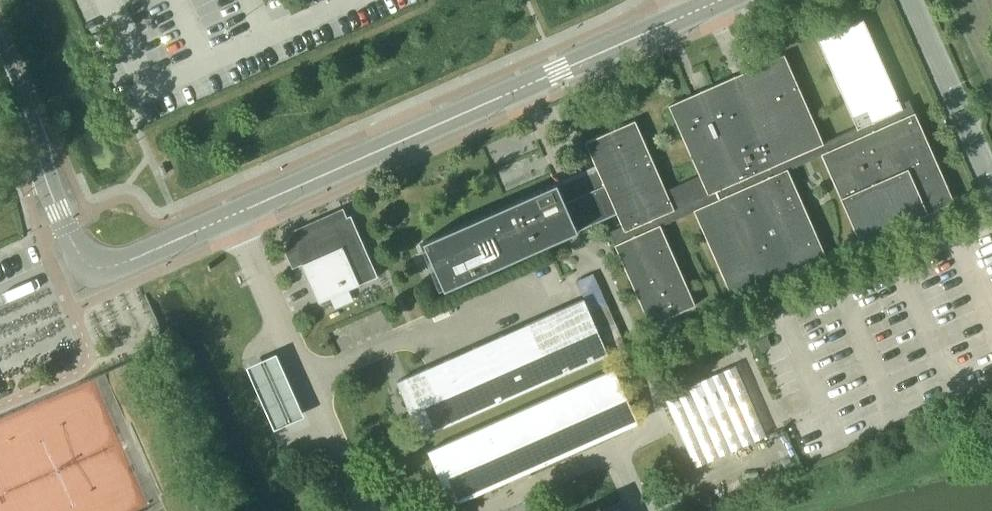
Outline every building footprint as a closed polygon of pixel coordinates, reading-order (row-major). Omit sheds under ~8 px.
[(673,314),(696,304),(661,225),(694,210),(733,298),(764,285),(827,257),(788,169),(822,154),(860,242),(921,215),(954,201),(915,111),(909,98),(900,102),(863,19),(818,39),(857,126),(823,141),(784,53),(703,89),(669,104),(700,175),(666,190),(635,119),(585,141),(604,185),(617,212),(622,225),(609,230),(615,243),(615,244),(650,324),(673,314)] [(509,203),(423,240),(444,288),(591,224),(617,212),(604,185),(574,198),(566,202),(557,182),(553,183),(509,203)] [(319,302),(378,276),(351,214),(336,221),(314,231),(300,237),(295,249),(302,263),(319,302)] [(607,304),(593,273),(576,280),(584,298),(608,353),(626,346),(607,304)] [(421,436),(439,428),(608,353),(584,298),(397,381),(421,436)] [(758,339),(762,348),(772,344),(768,335),(758,339)] [(304,418),(275,357),(248,368),(276,429),(304,418)] [(664,396),(695,466),(766,435),(736,364),(664,396)] [(615,368),(428,450),(451,504),(638,422),(615,368)] [(151,509),(138,469),(131,486),(116,464),(115,446),(107,443),(107,442),(97,449),(87,416),(82,427),(56,428),(33,483),(29,471),(23,475),(14,478),(5,474),(4,442),(0,442),(0,510),(144,510),(151,509)] [(621,502),(604,510),(625,510),(621,502)]
